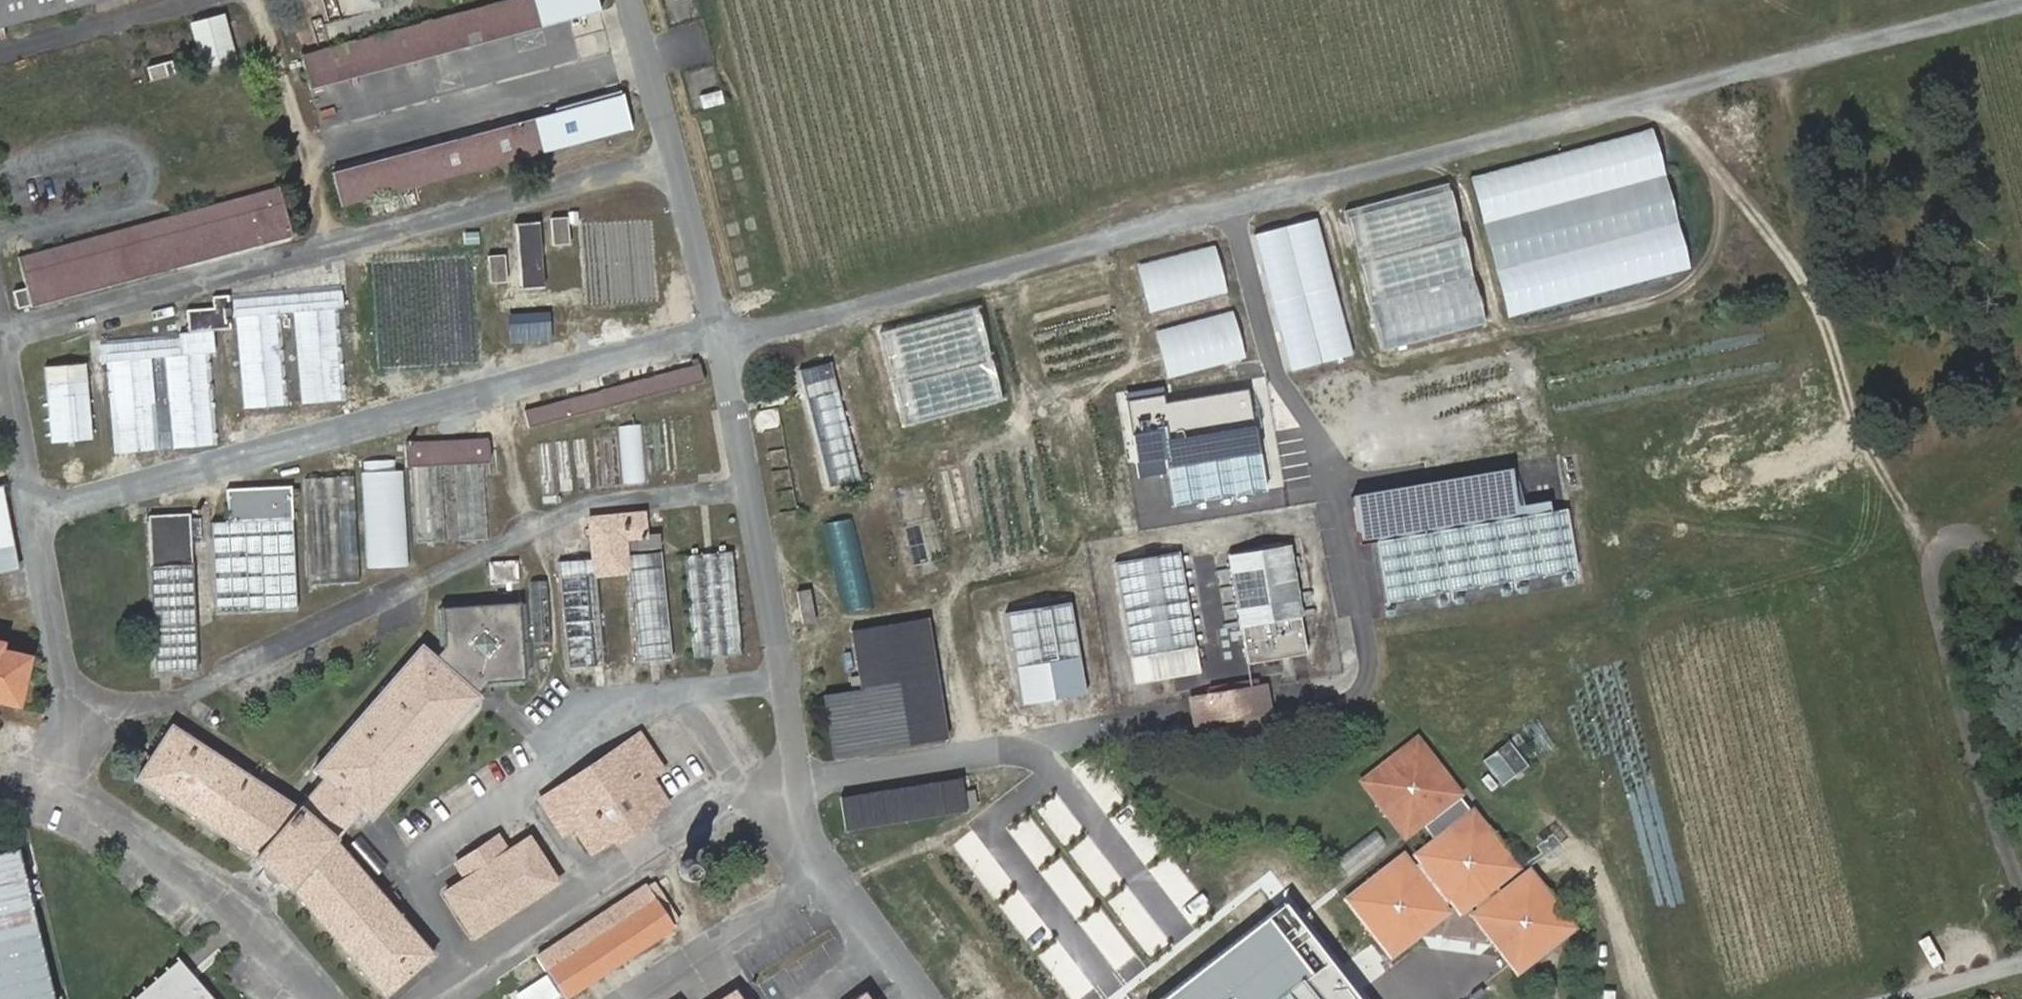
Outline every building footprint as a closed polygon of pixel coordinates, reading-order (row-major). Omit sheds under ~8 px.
[(95,0),(0,0),(0,27),(95,0)] [(302,55),(310,85),(598,8),(596,0),(507,0),(302,55)] [(236,54),(226,11),(190,20),(201,63),(236,54)] [(340,202),(632,125),(625,96),(331,171),(340,202)] [(1667,126),(1482,167),(1513,310),(1699,269),(1667,126)] [(1355,204),(1389,345),(1495,320),(1461,179),(1355,204)] [(252,208),(259,239),(290,231),(279,184),(21,250),(29,282),(14,285),(17,301),(60,290),(53,260),(252,208)] [(60,290),(259,239),(252,208),(53,260),(60,290)] [(1324,214),(1260,230),(1295,368),(1359,352),(1324,214)] [(569,245),(567,224),(566,216),(547,218),(550,246),(569,245)] [(513,223),(519,287),(541,285),(536,221),(513,223)] [(1214,244),(1137,264),(1150,313),(1226,293),(1214,244)] [(488,264),(490,284),(506,284),(503,255),(487,256),(488,264)] [(336,281),(227,291),(229,315),(273,311),(288,310),(332,306),(338,306),(336,281)] [(229,315),(227,291),(210,292),(210,302),(184,305),(186,326),(208,324),(210,350),(216,349),(214,327),(223,327),(221,315),(229,315)] [(942,412),(1013,394),(990,303),(922,321),(929,347),(934,346),(939,367),(927,370),(933,391),(937,390),(942,412)] [(339,398),(332,306),(288,310),(295,402),(339,398)] [(1231,310),(1155,329),(1167,378),(1244,359),(1231,310)] [(273,311),(229,315),(237,406),(280,403),(273,311)] [(548,312),(507,314),(510,342),(549,339),(548,312)] [(208,324),(186,326),(164,328),(165,349),(172,440),(217,437),(210,350),(208,324)] [(165,349),(164,328),(100,334),(101,355),(107,354),(152,351),(165,349)] [(152,351),(107,354),(115,445),(159,441),(152,351)] [(86,356),(46,358),(51,446),(91,444),(86,356)] [(829,356),(797,364),(825,480),(857,472),(829,356)] [(693,367),(603,390),(525,411),(530,426),(607,406),(703,380),(699,365),(698,365),(695,357),(691,359),(691,361),(692,366),(693,367)] [(1183,500),(1275,489),(1262,386),(1172,397),(1171,385),(1130,390),(1140,474),(1179,469),(1183,500)] [(623,480),(646,480),(646,421),(623,421),(623,480)] [(436,470),(452,469),(481,468),(487,467),(486,445),(401,450),(402,472),(408,472),(436,470)] [(1510,464),(1349,490),(1358,542),(1376,540),(1386,601),(1576,570),(1565,507),(1518,515),(1510,464)] [(481,468),(452,469),(455,546),(484,545),(481,468)] [(438,547),(436,470),(408,472),(412,548),(438,547)] [(367,479),(371,554),(395,554),(390,478),(367,479)] [(299,482),(303,588),(346,587),(343,480),(299,482)] [(936,554),(919,486),(896,491),(906,533),(912,560),(936,554)] [(15,567),(0,492),(0,570),(15,567)] [(218,498),(219,529),(286,526),(284,496),(218,498)] [(149,517),(151,569),(192,567),(191,515),(149,517)] [(849,608),(875,602),(854,515),(828,521),(849,608)] [(642,538),(642,536),(639,516),(619,518),(588,520),(591,557),(593,577),(625,575),(623,555),(622,551),(644,549),(642,538)] [(655,535),(642,536),(642,538),(644,549),(656,548),(655,535)] [(1226,554),(1241,625),(1301,615),(1289,544),(1226,554)] [(1115,562),(1130,655),(1194,644),(1178,551),(1115,562)] [(659,552),(623,555),(625,575),(631,658),(666,656),(659,552)] [(739,657),(733,556),(685,560),(692,660),(739,657)] [(591,557),(556,559),(563,662),(597,661),(593,577),(591,557)] [(495,584),(511,583),(517,583),(516,563),(488,564),(490,585),(495,584)] [(548,644),(546,581),(529,583),(534,645),(548,644)] [(251,861),(285,890),(288,886),(384,997),(432,957),(363,875),(333,841),(339,835),(360,812),(369,819),(382,806),(477,699),(474,695),(474,694),(479,687),(485,681),(525,678),(518,600),(438,607),(441,647),(437,651),(430,658),(419,647),(313,770),(322,777),(295,809),(171,728),(136,779),(254,859),(251,861)] [(1069,602),(1005,612),(1020,703),(1083,693),(1069,602)] [(1301,615),(1241,625),(1247,662),(1305,653),(1301,615)] [(906,681),(935,676),(925,619),(897,624),(906,681)] [(856,664),(860,691),(864,712),(901,708),(939,703),(935,676),(906,681),(897,624),(888,625),(893,657),(856,664)] [(851,632),(856,664),(893,657),(888,625),(851,632)] [(2,644),(0,643),(0,698),(17,702),(28,658),(1,652),(2,644)] [(29,651),(2,644),(1,652),(28,658),(29,651)] [(1194,644),(1130,655),(1135,683),(1199,672),(1194,644)] [(1263,687),(1190,698),(1194,722),(1267,710),(1263,687)] [(864,712),(860,691),(823,697),(832,755),(908,743),(945,737),(939,703),(901,708),(864,712)] [(1506,726),(1482,746),(1503,770),(1526,750),(1506,726)] [(1415,727),(1346,784),(1388,836),(1408,820),(1423,839),(1404,855),(1408,860),(1400,867),(1391,855),(1384,861),(1373,870),(1355,885),(1351,888),(1396,942),(1418,924),(1423,919),(1428,915),(1451,897),(1446,892),(1451,887),(1458,882),(1459,871),(1473,872),(1471,884),(1476,890),(1481,895),(1476,899),(1503,931),(1521,952),(1545,933),(1554,926),(1575,909),(1559,889),(1554,884),(1550,878),(1530,854),(1503,876),(1497,868),(1517,851),(1500,831),(1499,830),(1490,819),(1415,727)] [(638,735),(536,800),(559,837),(574,829),(590,855),(613,839),(615,844),(646,825),(643,819),(665,806),(649,780),(660,773),(638,735)] [(961,777),(840,799),(845,829),(966,807),(961,777)] [(1084,998),(1136,998),(1163,979),(1029,799),(968,845),(1084,998)] [(1495,816),(1490,819),(1499,830),(1500,831),(1504,828),(1495,816)] [(1387,845),(1377,832),(1339,862),(1350,875),(1387,845)] [(556,885),(529,841),(508,855),(498,838),(456,865),(466,881),(444,894),(473,938),(556,885)] [(0,851),(0,998),(57,998),(21,846),(0,851)] [(1373,870),(1384,861),(1381,858),(1370,866),(1373,870)] [(682,860),(677,864),(674,871),(676,878),(681,882),(688,883),(695,878),(697,872),(696,867),(691,862),(682,860)] [(1458,882),(1451,887),(1463,901),(1476,890),(1471,884),(1473,872),(1459,871),(1458,882)] [(1550,878),(1554,884),(1559,889),(1563,885),(1554,874),(1550,878)] [(636,954),(672,932),(672,929),(678,924),(653,884),(499,982),(510,998),(564,998),(548,973),(619,928),(636,954)] [(1334,960),(1300,920),(1285,900),(1159,998),(1364,998),(1334,960)] [(1423,919),(1418,924),(1422,927),(1432,919),(1428,915),(1423,919)] [(1499,935),(1503,931),(1495,922),(1491,924),(1499,935)] [(1554,926),(1545,933),(1549,938),(1558,931),(1554,926)] [(636,954),(619,928),(548,973),(564,998),(566,998),(636,954)] [(170,965),(160,973),(176,992),(186,983),(170,965)] [(160,973),(131,998),(200,998),(186,983),(176,992),(160,973)]
